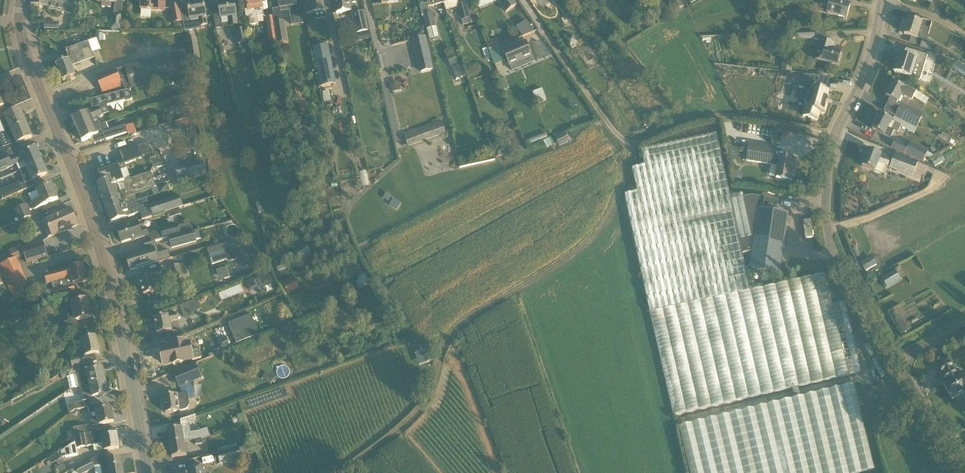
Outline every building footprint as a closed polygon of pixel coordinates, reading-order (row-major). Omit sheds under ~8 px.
[(30,5),(40,7),(73,15),(76,0),(32,0),(30,5)] [(97,2),(102,3),(102,8),(111,8),(111,4),(117,4),(117,0),(97,0),(97,2)] [(165,2),(166,0),(142,0),(141,3),(141,10),(142,10),(149,11),(158,12),(158,10),(165,11),(165,2)] [(205,11),(203,0),(197,0),(198,2),(187,4),(190,20),(198,19),(200,27),(207,25),(206,17),(205,11)] [(261,0),(247,0),(248,10),(245,11),(246,19),(249,19),(250,26),(258,25),(257,17),(264,17),(262,10),(263,10),(261,0)] [(280,9),(281,12),(290,11),(291,19),(302,18),(300,0),(299,0),(295,1),(295,0),(279,0),(280,9)] [(323,0),(308,0),(308,3),(304,3),(306,15),(314,14),(315,21),(326,19),(325,12),(324,9),(323,0)] [(336,13),(343,12),(346,12),(353,11),(352,4),(356,4),(355,1),(355,0),(334,0),(336,13)] [(517,5),(514,0),(497,0),(506,13),(517,5)] [(680,0),(667,0),(675,13),(684,7),(680,0)] [(820,5),(829,7),(827,15),(836,18),(846,20),(850,6),(840,3),(841,0),(821,0),(820,5)] [(237,17),(234,1),(218,3),(221,19),(228,18),(229,27),(233,26),(237,45),(239,45),(240,51),(250,49),(244,21),(237,23),(236,17),(237,17)] [(668,15),(661,4),(654,9),(661,20),(668,15)] [(183,31),(181,22),(179,6),(171,8),(174,24),(175,24),(176,32),(183,31)] [(467,11),(466,6),(459,7),(462,20),(463,26),(477,22),(473,10),(467,11)] [(582,11),(587,22),(586,22),(588,25),(591,23),(591,22),(595,19),(591,14),(590,15),(586,9),(582,11)] [(370,39),(364,12),(352,15),(356,35),(357,35),(359,42),(370,39)] [(113,14),(112,29),(120,30),(122,15),(113,14)] [(424,16),(428,29),(435,27),(432,14),(424,16)] [(266,18),(269,39),(271,39),(277,38),(275,22),(274,17),(266,18)] [(917,39),(919,31),(929,34),(932,24),(922,20),(921,24),(908,20),(904,35),(917,39)] [(277,38),(278,45),(287,43),(284,21),(282,21),(275,22),(277,38)] [(527,22),(517,29),(522,37),(534,32),(527,22)] [(814,31),(798,32),(784,33),(784,39),(799,38),(799,40),(815,39),(814,31)] [(412,40),(420,73),(434,70),(426,36),(412,40)] [(781,48),(780,37),(770,37),(771,49),(781,48)] [(198,59),(199,59),(196,39),(187,41),(191,60),(190,61),(192,69),(200,68),(198,59)] [(933,52),(935,43),(923,40),(920,48),(933,52)] [(815,60),(828,64),(838,66),(842,53),(833,50),(834,45),(820,41),(815,60)] [(89,42),(65,50),(69,60),(56,65),(62,81),(75,76),(72,66),(95,58),(89,42)] [(499,46),(498,43),(497,42),(487,46),(489,50),(499,46)] [(509,66),(532,57),(526,43),(503,52),(509,66)] [(333,70),(328,46),(313,49),(321,87),(330,85),(329,81),(335,80),(333,70)] [(499,46),(489,50),(495,66),(503,62),(500,55),(502,54),(499,46)] [(894,72),(911,76),(919,79),(927,56),(914,51),(911,59),(899,55),(894,72)] [(106,76),(96,80),(103,95),(112,92),(124,87),(125,90),(131,89),(190,73),(185,52),(125,67),(125,68),(106,76)] [(376,57),(379,70),(380,70),(380,72),(383,71),(382,69),(384,69),(381,56),(376,57)] [(447,59),(451,68),(459,64),(456,56),(447,59)] [(956,61),(951,68),(964,78),(964,67),(956,61)] [(452,68),(456,80),(465,77),(461,65),(452,68)] [(803,75),(799,88),(803,89),(811,91),(807,107),(806,106),(806,107),(803,117),(817,121),(819,113),(824,114),(827,103),(826,103),(827,99),(826,99),(828,92),(827,91),(818,89),(822,77),(803,75)] [(390,84),(393,93),(401,91),(399,82),(390,84)] [(891,108),(899,112),(896,117),(917,128),(924,115),(906,106),(909,101),(911,102),(916,94),(915,94),(917,91),(906,85),(904,89),(893,83),(886,97),(890,99),(887,106),(891,108)] [(301,88),(293,90),(295,102),(303,100),(301,88)] [(532,92),(536,102),(545,100),(541,89),(532,92)] [(75,125),(78,132),(99,123),(98,118),(103,116),(102,116),(109,113),(107,106),(132,100),(129,90),(124,92),(104,97),(92,100),(95,110),(89,112),(88,112),(72,119),(74,125),(75,125)] [(254,111),(257,125),(260,125),(266,123),(263,109),(254,111)] [(26,124),(20,110),(5,117),(0,120),(0,121),(2,126),(5,133),(26,124)] [(900,126),(879,115),(872,130),(882,135),(883,135),(890,138),(893,131),(897,133),(900,126)] [(408,146),(445,132),(441,121),(404,134),(408,146)] [(100,125),(99,123),(78,132),(82,142),(103,133),(106,140),(128,134),(125,125),(108,130),(105,123),(100,125)] [(270,138),(266,123),(260,125),(264,139),(270,138)] [(32,138),(26,124),(5,133),(8,140),(11,146),(16,144),(17,144),(32,138)] [(559,147),(570,141),(565,133),(555,138),(559,147)] [(758,210),(763,211),(765,199),(752,197),(744,199),(743,195),(730,197),(717,135),(641,150),(645,166),(632,169),(637,192),(625,195),(651,314),(750,292),(742,255),(752,252),(758,210)] [(908,147),(896,140),(892,147),(905,154),(923,163),(928,152),(910,143),(908,147)] [(776,178),(792,181),(796,160),(773,156),(774,148),(750,144),(747,161),(778,166),(776,178)] [(120,153),(123,162),(124,162),(125,164),(141,158),(137,147),(120,153)] [(42,162),(36,149),(14,158),(14,159),(10,161),(8,154),(0,157),(0,169),(1,172),(17,165),(19,171),(42,162)] [(734,152),(728,149),(729,158),(737,160),(738,152),(734,152)] [(187,164),(171,167),(175,183),(203,177),(210,175),(207,160),(206,156),(199,157),(197,150),(185,152),(187,164)] [(862,166),(875,171),(882,174),(885,166),(886,167),(889,159),(868,151),(862,166)] [(918,163),(895,155),(890,169),(913,177),(918,163)] [(47,175),(42,162),(19,171),(23,179),(25,184),(47,175)] [(126,169),(125,164),(124,162),(123,162),(94,172),(98,184),(96,184),(101,198),(153,180),(151,173),(130,180),(126,169)] [(208,177),(200,181),(203,187),(211,183),(208,177)] [(156,188),(153,180),(101,198),(106,212),(136,201),(134,195),(156,188)] [(20,183),(0,191),(0,194),(2,200),(12,196),(23,191),(21,185),(20,183)] [(37,192),(29,195),(34,209),(58,199),(57,199),(52,186),(49,187),(48,186),(46,187),(46,188),(37,192)] [(179,208),(183,207),(191,204),(188,195),(180,198),(179,196),(150,206),(153,217),(167,212),(179,208)] [(396,209),(399,204),(392,200),(389,206),(396,209)] [(140,213),(136,201),(106,212),(110,224),(111,224),(111,223),(130,216),(140,213)] [(31,216),(27,205),(14,211),(19,221),(31,216)] [(167,212),(169,219),(181,215),(179,208),(167,212)] [(52,236),(69,229),(78,225),(71,209),(45,220),(52,236)] [(788,214),(763,211),(758,210),(752,252),(750,269),(779,273),(788,214)] [(118,237),(120,238),(121,243),(135,239),(135,240),(149,235),(146,228),(140,230),(139,224),(117,231),(118,232),(117,233),(118,237)] [(163,239),(168,238),(186,233),(184,225),(178,227),(178,225),(161,230),(163,239)] [(186,233),(168,238),(171,249),(197,242),(194,231),(186,233)] [(43,240),(21,247),(21,245),(9,251),(13,259),(24,254),(27,264),(48,258),(43,240)] [(155,249),(136,255),(126,257),(130,270),(150,264),(166,260),(164,253),(157,255),(155,249)] [(224,250),(209,255),(212,265),(227,260),(224,250)] [(865,272),(877,266),(872,257),(860,264),(865,272)] [(278,272),(287,268),(284,259),(274,263),(278,272)] [(1,295),(10,291),(15,301),(29,295),(13,260),(0,266),(0,294),(1,295)] [(83,265),(44,275),(47,284),(52,283),(54,290),(48,291),(50,299),(75,292),(74,285),(87,282),(83,265)] [(182,277),(182,276),(188,274),(186,267),(180,269),(179,265),(169,267),(173,279),(182,277)] [(226,267),(214,270),(217,281),(228,278),(226,267)] [(888,289),(906,278),(900,267),(882,278),(888,289)] [(155,283),(164,280),(169,279),(166,268),(144,274),(146,279),(140,280),(144,295),(157,291),(155,283)] [(269,273),(247,282),(250,291),(273,283),(269,273)] [(651,314),(688,472),(872,472),(850,378),(862,375),(846,302),(832,305),(825,274),(750,292),(651,314)] [(294,278),(283,283),(288,293),(299,288),(294,278)] [(182,295),(175,298),(178,304),(184,301),(182,295)] [(76,321),(82,320),(92,318),(88,300),(72,303),(76,321)] [(194,302),(179,308),(183,318),(198,312),(196,309),(194,302)] [(254,312),(232,321),(240,340),(262,331),(254,312)] [(157,334),(167,332),(172,331),(170,322),(178,320),(177,314),(154,319),(157,334)] [(201,314),(185,320),(189,331),(205,325),(201,314)] [(52,334),(68,331),(66,323),(50,326),(52,334)] [(905,325),(899,329),(902,335),(911,329),(908,324),(905,325)] [(225,337),(219,340),(223,349),(229,346),(225,337)] [(73,340),(68,341),(71,352),(75,351),(75,350),(83,348),(85,356),(89,355),(99,353),(96,338),(86,340),(74,342),(73,340)] [(177,348),(161,351),(165,366),(173,364),(173,365),(182,363),(182,362),(192,360),(192,361),(202,359),(200,350),(190,352),(189,345),(187,346),(187,344),(177,346),(177,348)] [(236,358),(241,370),(268,358),(263,346),(236,358)] [(417,355),(421,365),(425,363),(426,364),(433,361),(428,350),(417,355)] [(83,356),(71,359),(73,367),(85,365),(83,356)] [(935,365),(945,383),(943,384),(952,400),(962,394),(964,396),(964,395),(964,378),(962,373),(958,375),(948,357),(935,365)] [(179,387),(201,378),(196,365),(174,374),(179,387)] [(81,367),(66,372),(68,377),(68,378),(77,375),(83,373),(81,367)] [(102,369),(86,373),(87,378),(78,380),(80,387),(105,382),(102,369)] [(75,410),(88,407),(90,407),(88,398),(92,397),(92,398),(108,394),(105,382),(80,387),(83,402),(73,404),(67,405),(69,415),(75,410)] [(189,406),(187,393),(163,397),(166,413),(185,410),(188,409),(189,406)] [(90,407),(88,407),(90,420),(92,427),(114,422),(111,409),(97,412),(96,406),(90,407)] [(74,432),(67,433),(69,445),(75,442),(75,436),(87,434),(86,426),(73,428),(74,432)] [(170,444),(184,442),(182,428),(167,431),(168,431),(170,444)] [(69,447),(61,452),(62,458),(77,456),(76,449),(88,448),(88,447),(92,446),(103,444),(104,451),(109,450),(119,449),(116,435),(115,429),(103,431),(87,434),(75,436),(75,442),(69,445),(69,447)] [(200,432),(191,433),(192,441),(202,439),(210,436),(207,429),(200,432)] [(170,444),(170,445),(172,457),(172,458),(186,456),(184,442),(170,444)] [(239,449),(218,455),(221,465),(242,460),(239,449)] [(58,454),(49,460),(52,464),(61,458),(58,454)] [(121,460),(100,463),(101,472),(123,472),(121,460)] [(94,468),(90,461),(70,471),(72,472),(84,472),(94,468)]
